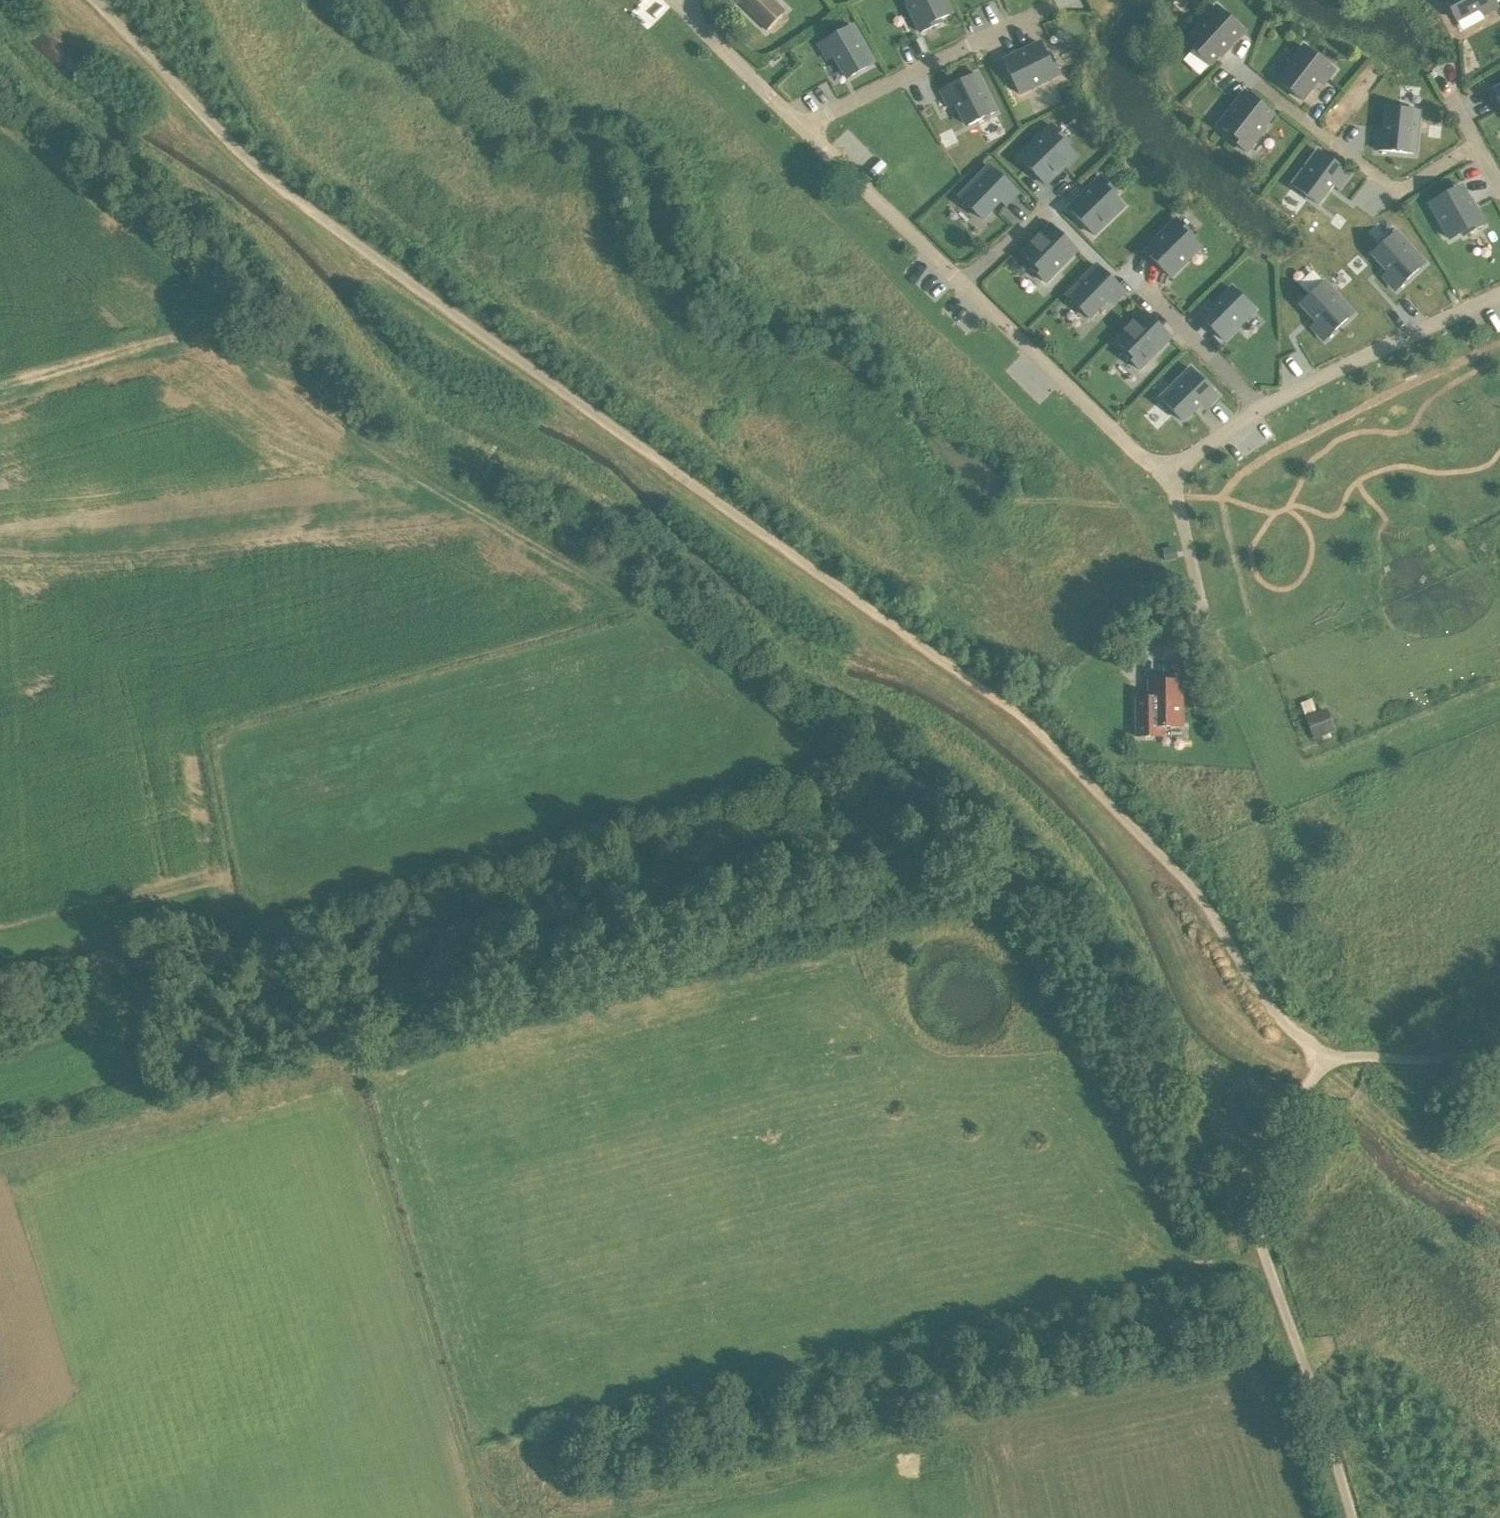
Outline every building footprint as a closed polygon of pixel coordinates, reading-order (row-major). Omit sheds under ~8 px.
[(773,0),(735,0),(767,31),(785,12),(773,0)] [(946,0),(913,0),(915,4),(909,7),(921,33),(941,24),(939,20),(952,14),(946,0)] [(1061,12),(1086,1),(1086,0),(1056,0),(1061,12)] [(1494,0),(1446,0),(1457,21),(1485,5),(1489,11),(1498,7),(1494,0)] [(1237,45),(1247,34),(1223,12),(1200,36),(1209,44),(1199,54),(1215,69),(1223,60),(1225,61),(1238,47),(1237,45)] [(821,45),(826,54),(832,50),(848,78),(874,63),(853,26),(821,45)] [(1047,56),(1041,44),(1004,62),(1020,94),(1060,74),(1051,55),(1047,56)] [(1333,82),(1340,73),(1310,51),(1284,85),(1308,104),(1328,78),(1333,82)] [(977,74),(944,91),(948,100),(954,97),(969,126),(996,112),(977,74)] [(1276,116),(1252,97),(1226,130),(1237,139),(1235,142),(1252,156),(1271,132),(1266,128),(1276,116)] [(1378,150),(1415,154),(1419,112),(1389,109),(1386,141),(1379,140),(1378,150)] [(1020,158),(1045,184),(1075,155),(1065,145),(1068,142),(1053,126),(1020,158)] [(1348,173),(1319,151),(1293,185),(1318,204),(1337,178),(1342,181),(1348,173)] [(961,198),(983,219),(1005,196),(1010,200),(1017,193),(990,167),(961,198)] [(1114,196),(1116,193),(1102,178),(1069,209),(1094,235),(1123,206),(1114,196)] [(1457,189),(1431,203),(1451,239),(1463,232),(1465,236),(1484,226),(1470,200),(1465,203),(1457,189)] [(1192,235),(1177,220),(1157,240),(1161,244),(1149,256),(1170,277),(1200,248),(1190,238),(1192,235)] [(1077,250),(1051,225),(1023,255),(1033,265),(1030,267),(1046,282),(1077,250)] [(1397,289),(1425,264),(1396,233),(1373,253),(1395,277),(1391,282),(1397,289)] [(1124,292),(1098,266),(1068,297),(1090,318),(1112,295),(1117,299),(1124,292)] [(1326,339),(1353,314),(1324,283),(1302,303),(1324,327),(1319,332),(1326,339)] [(1233,289),(1210,312),(1205,307),(1198,314),(1224,340),(1254,310),(1233,289)] [(1171,337),(1145,312),(1116,342),(1127,352),(1124,354),(1139,369),(1171,337)] [(1217,395),(1191,369),(1161,399),(1182,420),(1205,398),(1210,402),(1217,395)] [(1163,549),(1166,561),(1179,559),(1176,546),(1163,549)] [(1182,727),(1181,682),(1149,682),(1149,699),(1135,699),(1136,737),(1162,737),(1161,727),(1182,727)] [(1307,720),(1315,737),(1334,729),(1326,711),(1307,720)] [(1166,738),(1187,738),(1187,729),(1166,729),(1166,738)]
